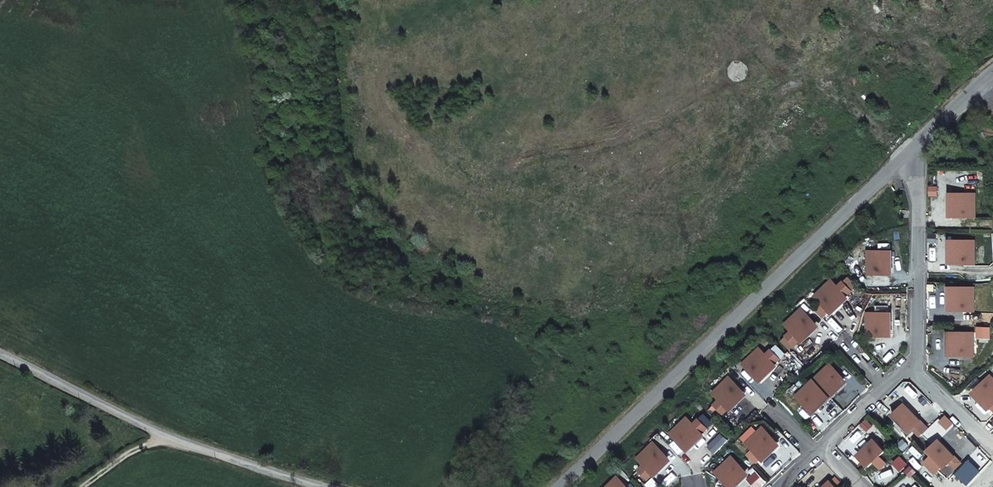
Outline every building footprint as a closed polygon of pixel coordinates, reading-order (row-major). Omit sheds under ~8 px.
[(975,194),(953,193),(953,216),(975,216),(975,194)] [(974,241),(952,241),(952,263),(974,263),(974,241)] [(868,251),(867,266),(877,266),(877,273),(889,273),(890,251),(868,251)] [(849,277),(844,282),(852,291),(857,286),(849,277)] [(832,280),(816,295),(831,311),(852,291),(844,282),(838,287),(832,280)] [(974,288),(952,287),(951,310),(974,310),(974,288)] [(786,337),(795,346),(816,326),(801,309),(785,325),(791,332),(786,337)] [(867,313),(867,335),(889,335),(889,313),(867,313)] [(974,332),(951,332),(951,355),(973,355),(974,332)] [(786,337),(781,341),(790,350),(795,346),(786,337)] [(777,345),(772,350),(781,359),(786,354),(777,345)] [(760,348),(744,363),(760,379),(781,359),(772,350),(767,355),(760,348)] [(829,365),(825,369),(831,376),(836,372),(829,365)] [(804,402),(813,411),(845,381),(836,372),(831,376),(825,369),(802,390),(809,397),(804,402)] [(992,376),(976,392),(992,410),(992,378),(992,376)] [(719,400),(714,405),(723,414),(744,394),(729,378),(713,393),(719,400)] [(802,390),(798,395),(804,402),(809,397),(802,390)] [(714,405),(709,410),(718,419),(723,414),(714,405)] [(901,407),(892,416),(907,432),(917,423),(901,407)] [(705,414),(700,419),(708,428),(713,424),(705,414)] [(688,417),(671,433),(687,449),(708,428),(700,419),(694,424),(688,417)] [(746,443),(753,450),(762,459),(778,444),(763,427),(746,443)] [(639,470),(648,479),(669,459),(653,443),(637,459),(644,466),(639,470)] [(885,452),(876,443),(860,458),(869,467),(874,462),(880,469),(886,463),(880,457),(885,452)] [(926,464),(935,474),(951,459),(936,443),(925,453),(931,460),(926,464)] [(753,450),(748,454),(757,464),(762,459),(753,450)] [(729,486),(732,486),(747,473),(732,457),(715,472),(721,479),(729,486)] [(639,470),(634,475),(642,484),(648,479),(639,470)] [(622,473),(607,486),(636,486),(622,473)]
